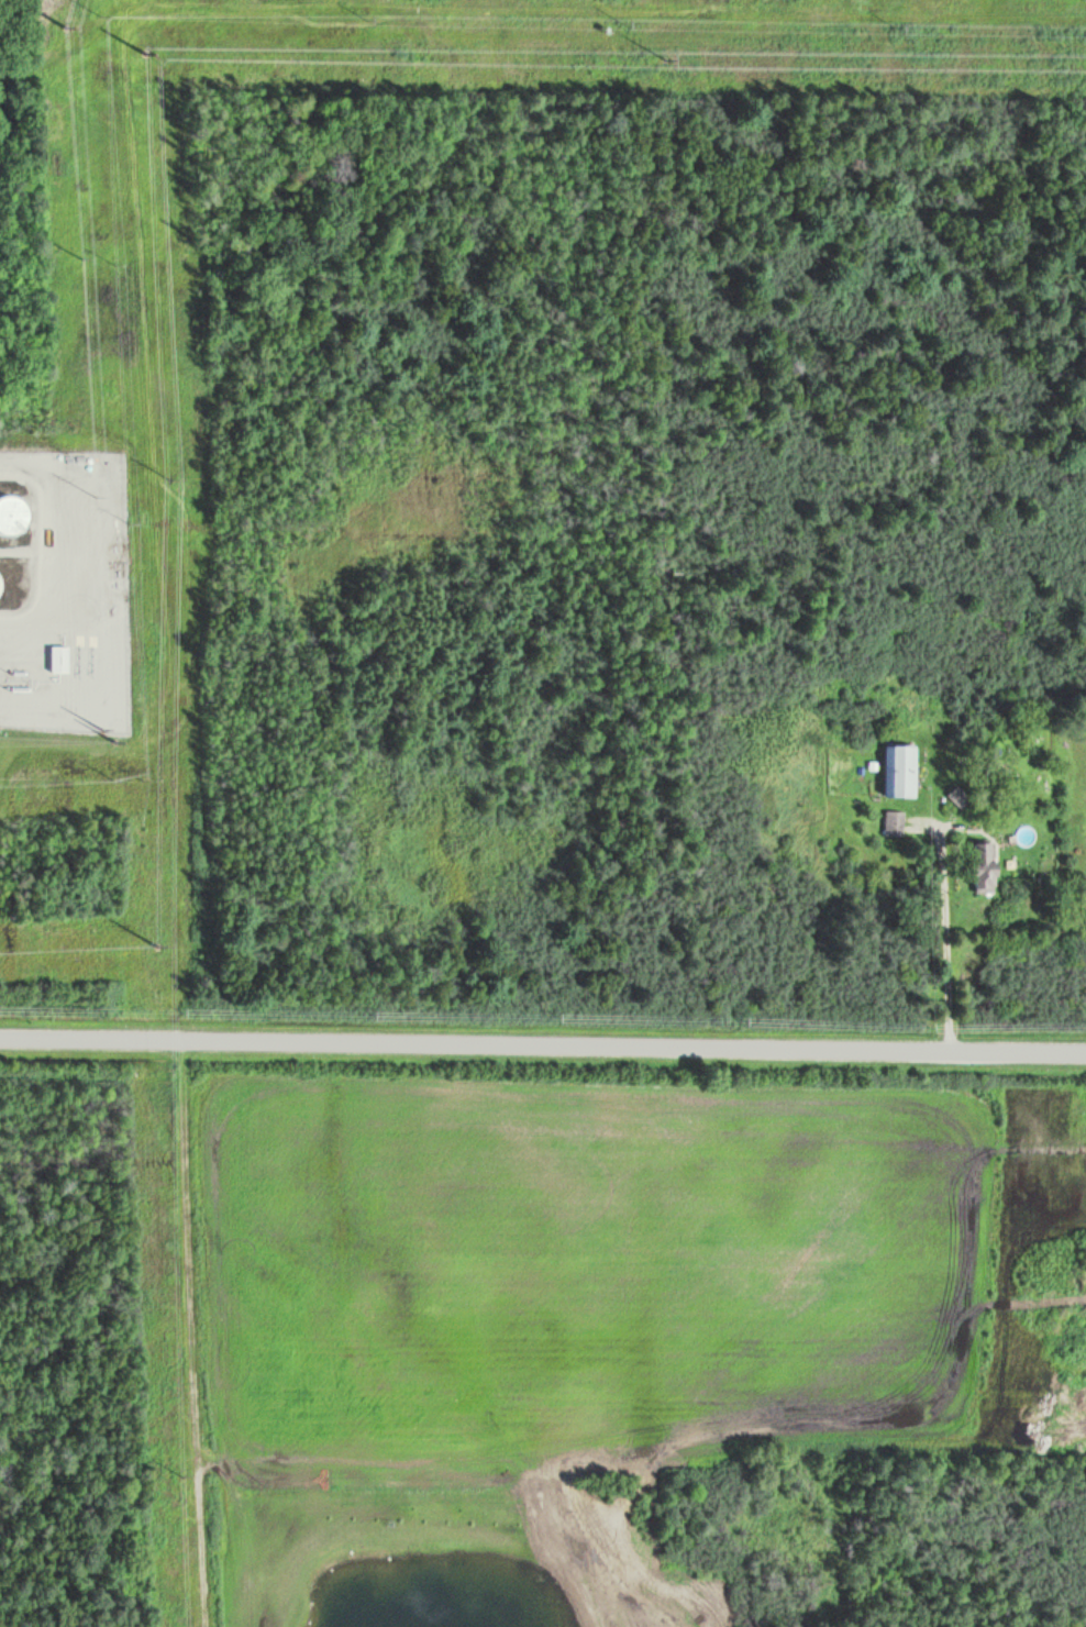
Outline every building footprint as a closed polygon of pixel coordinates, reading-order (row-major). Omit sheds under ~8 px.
[(21,508),(0,497),(0,533),(6,537),(21,508)] [(48,672),(65,672),(65,646),(48,646),(48,672)] [(882,798),(913,798),(913,746),(882,746),(882,798)] [(948,799),(960,803),(963,795),(951,791),(948,799)] [(903,836),(903,812),(884,812),(884,836),(903,836)] [(992,844),(970,844),(970,891),(992,891),(992,844)]
